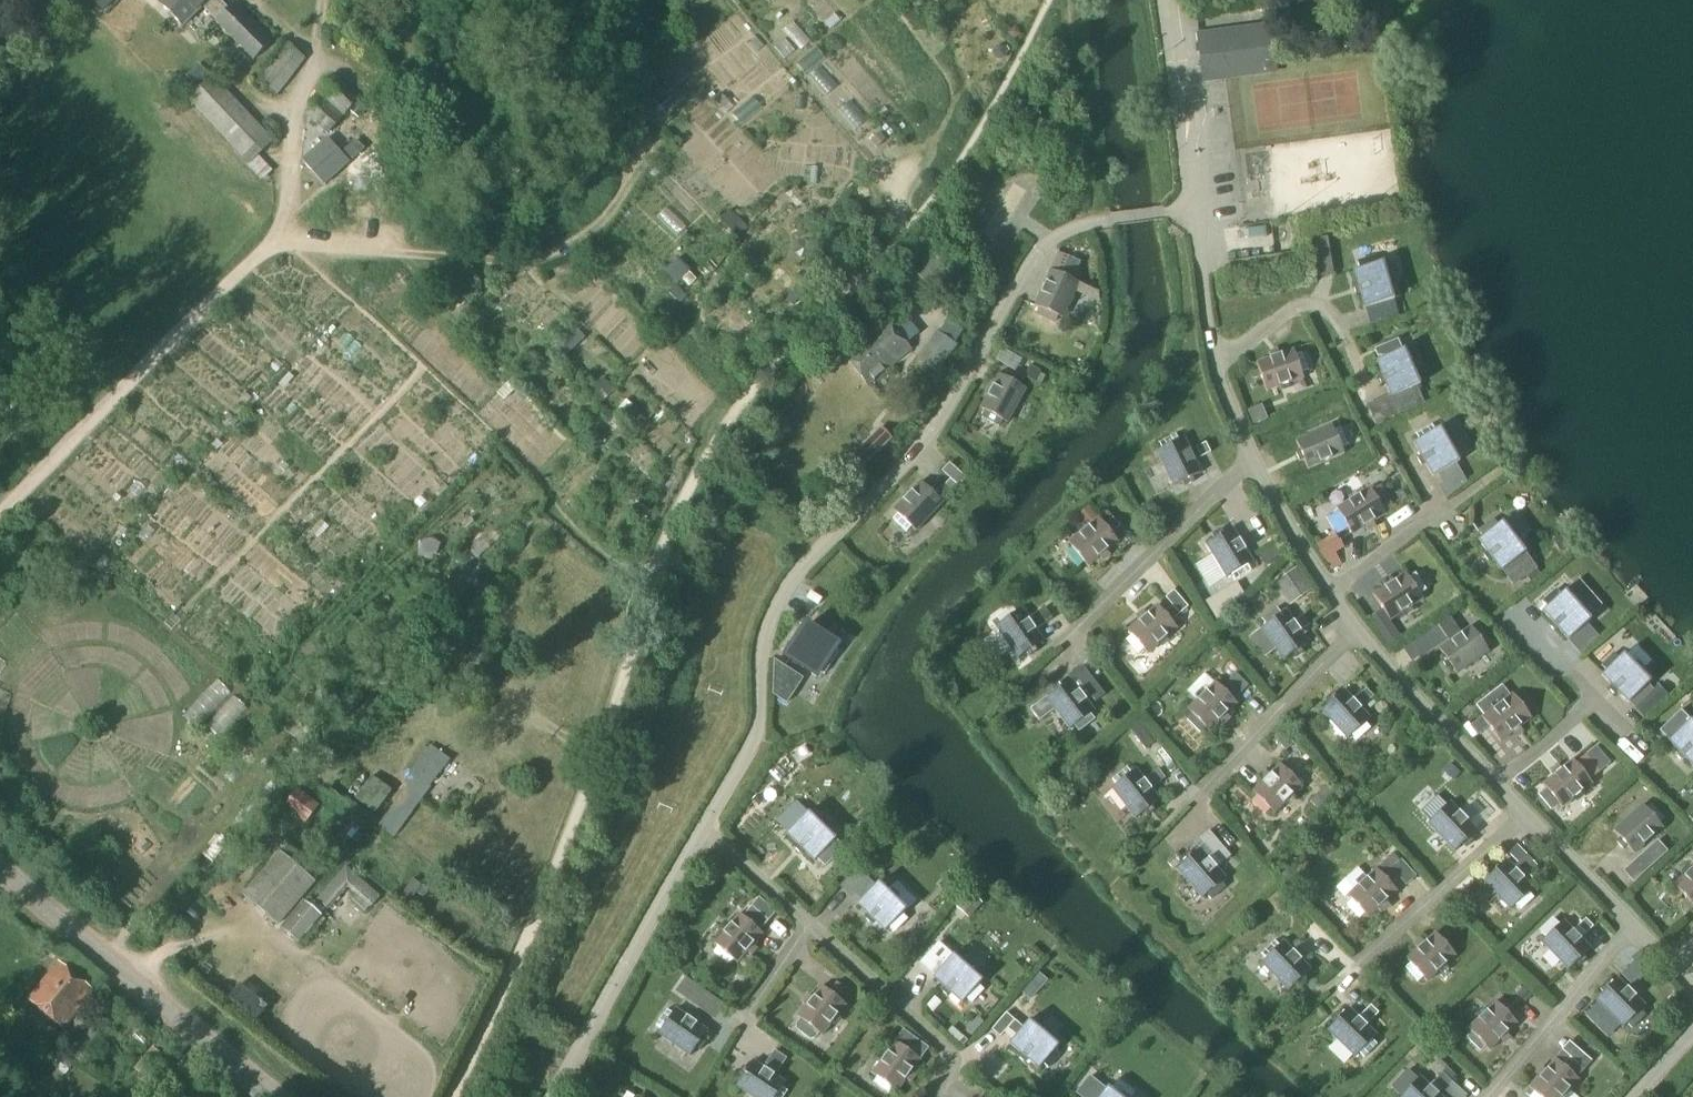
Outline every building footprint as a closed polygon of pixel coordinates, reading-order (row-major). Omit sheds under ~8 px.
[(101,11),(112,0),(91,0),(101,11)] [(201,8),(215,22),(214,22),(253,61),(271,43),(232,5),(227,10),(218,0),(161,0),(157,4),(181,28),(201,8)] [(1270,34),(1198,43),(1202,76),(1274,67),(1270,34)] [(274,95),(303,59),(286,45),(257,82),(274,95)] [(822,49),(805,61),(812,70),(829,59),(822,49)] [(260,181),(270,171),(258,156),(271,144),(210,79),(188,99),(249,164),(247,166),(260,181)] [(356,101),(335,82),(305,117),(325,134),(348,111),(356,101)] [(387,137),(370,121),(357,134),(374,151),(387,137)] [(1326,237),(1310,240),(1313,253),(1328,250),(1326,237)] [(1364,309),(1393,301),(1382,263),(1377,265),(1375,258),(1356,263),(1358,270),(1353,272),(1357,286),(1352,287),(1355,296),(1360,295),(1364,309)] [(1055,273),(1046,269),(1030,304),(1035,306),(1032,313),(1050,321),(1052,314),(1057,316),(1073,281),(1064,277),(1066,272),(1057,268),(1055,273)] [(938,334),(954,344),(964,329),(948,319),(938,334)] [(867,386),(910,350),(884,320),(842,355),(867,386)] [(938,334),(936,333),(916,362),(938,376),(957,347),(954,344),(938,334)] [(1391,398),(1419,386),(1403,350),(1398,352),(1395,346),(1378,354),(1381,360),(1375,362),(1381,376),(1377,377),(1381,386),(1385,384),(1391,398)] [(1255,364),(1265,392),(1302,379),(1300,374),(1307,372),(1300,354),(1294,356),(1292,351),(1278,356),(1276,351),(1267,354),(1269,359),(1255,364)] [(1030,366),(1025,376),(1035,382),(1040,372),(1030,366)] [(1007,380),(998,375),(979,409),(984,412),(981,418),(998,427),(1001,421),(1006,424),(1025,390),(1016,385),(1018,381),(1009,376),(1007,380)] [(479,397),(493,386),(484,376),(470,387),(479,397)] [(1260,406),(1246,412),(1252,426),(1266,420),(1260,406)] [(1432,478),(1458,463),(1439,429),(1434,431),(1431,425),(1414,435),(1418,441),(1413,444),(1420,456),(1416,459),(1420,467),(1425,465),(1432,478)] [(863,469),(885,447),(891,440),(878,427),(849,456),(863,469)] [(1303,460),(1307,470),(1343,454),(1340,449),(1347,447),(1339,429),(1333,432),(1331,427),(1295,442),(1299,451),(1294,453),(1298,462),(1303,460)] [(1191,479),(1200,474),(1183,439),(1178,441),(1175,435),(1157,444),(1160,450),(1155,452),(1173,487),(1182,483),(1184,487),(1193,483),(1191,479)] [(1206,442),(1195,448),(1200,459),(1211,453),(1206,442)] [(950,464),(942,472),(950,480),(943,488),(951,495),(966,479),(950,464)] [(1350,497),(1369,485),(1361,472),(1342,484),(1350,497)] [(927,490),(919,483),(892,511),(896,515),(892,520),(905,533),(910,528),(914,532),(941,504),(934,497),(937,493),(930,486),(927,490)] [(1335,510),(1337,513),(1326,520),(1334,533),(1345,526),(1351,536),(1364,528),(1366,532),(1374,527),(1372,523),(1384,515),(1382,511),(1387,507),(1378,491),(1372,494),(1369,490),(1335,510)] [(1089,508),(1076,518),(1084,528),(1097,518),(1089,508)] [(1104,525),(1111,520),(1106,514),(1099,520),(1104,525)] [(1113,518),(1103,527),(1097,519),(1067,544),(1071,549),(1066,553),(1078,568),(1083,563),(1087,567),(1098,558),(1101,562),(1108,556),(1105,552),(1117,542),(1111,536),(1121,528),(1113,518)] [(1500,572),(1516,560),(1525,572),(1533,565),(1501,523),(1497,526),(1493,521),(1477,532),(1481,538),(1477,541),(1486,553),(1482,556),(1488,563),(1492,560),(1500,572)] [(1214,540),(1205,545),(1225,579),(1230,576),(1234,582),(1250,572),(1246,566),(1251,563),(1231,529),(1222,535),(1220,531),(1211,536),(1214,540)] [(1268,539),(1272,546),(1279,557),(1288,552),(1277,534),(1268,539)] [(1551,539),(1558,553),(1566,548),(1559,535),(1551,539)] [(1322,561),(1342,549),(1334,537),(1314,549),(1322,561)] [(1279,557),(1272,546),(1256,556),(1263,567),(1279,557)] [(1278,578),(1294,601),(1310,590),(1294,567),(1278,578)] [(1382,611),(1389,621),(1421,600),(1418,595),(1424,592),(1414,576),(1408,579),(1405,575),(1393,583),(1390,579),(1382,584),(1384,588),(1372,596),(1382,611)] [(1235,585),(1205,604),(1216,622),(1241,596),(1235,585)] [(1567,641),(1575,634),(1583,643),(1592,635),(1584,626),(1590,621),(1564,592),(1560,595),(1555,590),(1541,603),(1546,608),(1541,612),(1551,623),(1548,626),(1554,633),(1558,630),(1567,641)] [(1130,636),(1125,641),(1138,655),(1143,650),(1147,655),(1176,628),(1170,623),(1188,607),(1174,591),(1166,598),(1173,606),(1163,615),(1155,606),(1145,616),(1141,612),(1134,619),(1137,622),(1126,632),(1130,636)] [(1033,648),(1042,642),(1019,610),(1015,613),(1011,607),(995,618),(999,624),(995,627),(1017,659),(1025,653),(1028,657),(1036,652),(1033,648)] [(1299,649),(1307,643),(1284,612),(1280,615),(1276,609),(1260,621),(1264,626),(1260,629),(1282,661),(1291,655),(1294,659),(1301,653),(1299,649)] [(1034,616),(1041,627),(1051,621),(1043,610),(1034,616)] [(1377,635),(1391,625),(1389,621),(1382,611),(1367,621),(1377,635)] [(1436,629),(1443,640),(1456,631),(1448,620),(1436,629)] [(787,645),(791,648),(785,656),(815,675),(834,646),(804,627),(797,639),(793,636),(787,645)] [(1450,667),(1456,675),(1488,653),(1484,648),(1490,644),(1479,628),(1473,632),(1470,628),(1438,650),(1444,659),(1440,662),(1446,670),(1450,667)] [(1647,686),(1650,683),(1622,655),(1618,659),(1614,654),(1600,667),(1605,672),(1601,676),(1611,686),(1607,690),(1614,697),(1618,693),(1628,704),(1647,686)] [(783,689),(793,674),(773,661),(772,697),(786,706),(793,695),(783,689)] [(198,663),(187,675),(210,697),(222,685),(198,663)] [(1067,678),(1069,681),(1061,687),(1058,683),(1051,689),(1053,693),(1045,699),(1069,730),(1073,727),(1077,733),(1093,721),(1088,716),(1093,712),(1085,702),(1091,698),(1095,703),(1105,695),(1083,666),(1067,678)] [(1235,705),(1214,683),(1186,711),(1190,715),(1185,719),(1199,733),(1204,728),(1208,732),(1218,722),(1222,725),(1228,718),(1225,715),(1235,705)] [(1652,691),(1647,686),(1628,704),(1633,709),(1652,691)] [(1657,687),(1652,691),(1633,709),(1644,721),(1668,698),(1657,687)] [(1367,689),(1352,702),(1342,691),(1335,698),(1332,694),(1324,701),(1328,704),(1320,711),(1346,740),(1350,736),(1355,742),(1369,729),(1364,724),(1369,720),(1360,710),(1366,705),(1370,709),(1376,703),(1372,699),(1374,697),(1367,689)] [(1512,695),(1481,719),(1499,743),(1511,734),(1514,738),(1522,732),(1519,728),(1530,719),(1527,715),(1532,711),(1521,695),(1515,700),(1512,695)] [(1689,721),(1685,725),(1681,720),(1667,733),(1672,738),(1668,742),(1678,752),(1674,756),(1681,763),(1685,759),(1692,768),(1692,724),(1689,721)] [(1155,743),(1144,728),(1133,736),(1144,751),(1155,743)] [(1283,754),(1291,747),(1286,740),(1277,748),(1283,754)] [(392,839),(447,758),(430,747),(409,775),(414,779),(377,827),(392,839)] [(1542,786),(1545,790),(1561,809),(1591,784),(1572,761),(1561,770),(1557,767),(1550,773),(1553,777),(1542,786)] [(1273,814),(1300,787),(1279,765),(1269,776),(1265,772),(1258,779),(1262,783),(1251,793),(1255,797),(1250,802),(1264,815),(1269,811),(1273,814)] [(1459,774),(1449,765),(1442,773),(1452,782),(1459,774)] [(1150,808),(1158,801),(1134,771),(1130,774),(1126,768),(1110,780),(1115,786),(1110,789),(1134,820),(1142,814),(1145,818),(1153,812),(1150,808)] [(1163,779),(1156,770),(1147,777),(1154,786),(1163,779)] [(374,814),(390,792),(371,778),(354,800),(374,814)] [(1325,786),(1308,802),(1316,811),(1334,795),(1325,786)] [(298,789),(283,808),(305,825),(320,806),(298,789)] [(1468,839),(1475,832),(1448,803),(1444,807),(1440,802),(1426,815),(1430,820),(1426,824),(1453,852),(1461,845),(1464,849),(1471,842),(1468,839)] [(1626,847),(1632,855),(1662,829),(1658,825),(1663,820),(1650,806),(1645,810),(1642,806),(1612,832),(1619,840),(1616,843),(1622,850),(1626,847)] [(835,840),(807,813),(786,834),(796,845),(793,848),(800,855),(803,851),(813,862),(817,858),(822,863),(836,849),(831,844),(835,840)] [(1252,831),(1247,825),(1241,830),(1245,836),(1252,831)] [(1657,841),(1639,856),(1649,868),(1667,852),(1657,841)] [(1211,857),(1219,866),(1228,858),(1220,849),(1211,857)] [(1183,863),(1175,870),(1201,899),(1205,896),(1210,901),(1224,888),(1220,883),(1224,880),(1198,850),(1190,857),(1187,853),(1180,859),(1183,863)] [(282,856),(244,900),(261,915),(276,927),(314,883),(306,876),(301,872),(282,856)] [(1518,864),(1526,872),(1526,873),(1535,864),(1527,856),(1525,857),(1518,864)] [(1399,861),(1382,878),(1375,870),(1346,897),(1350,901),(1345,906),(1358,920),(1363,915),(1367,919),(1378,909),(1381,913),(1388,906),(1385,902),(1396,892),(1390,886),(1399,878),(1406,886),(1415,878),(1399,861)] [(1490,875),(1483,882),(1510,911),(1514,907),(1519,912),(1533,899),(1528,894),(1532,890),(1521,878),(1512,869),(1505,861),(1497,868),(1494,865),(1487,872),(1490,875)] [(1673,887),(1692,908),(1692,867),(1673,887)] [(378,897),(346,868),(316,901),(327,911),(347,888),(369,908),(378,897)] [(412,880),(402,896),(411,901),(421,886),(412,880)] [(905,911),(877,883),(856,905),(867,915),(863,918),(870,925),(874,922),(884,932),(888,928),(893,933),(906,919),(901,915),(905,911)] [(305,903),(280,930),(279,930),(297,947),(321,918),(305,903)] [(761,934),(739,914),(713,944),(717,947),(713,953),(727,965),(731,960),(736,964),(745,953),(749,956),(755,949),(752,945),(761,934)] [(1579,926),(1587,935),(1594,928),(1586,920),(1579,926)] [(1583,958),(1590,951),(1563,923),(1559,927),(1554,922),(1540,935),(1545,940),(1541,944),(1568,972),(1576,965),(1579,968),(1586,962),(1583,958)] [(1605,924),(1592,938),(1607,952),(1620,937),(1605,924)] [(1425,983),(1454,956),(1434,934),(1423,944),(1420,940),(1413,947),(1416,950),(1405,960),(1409,964),(1404,969),(1417,983),(1422,979),(1425,983)] [(1301,978),(1309,971),(1282,943),(1278,947),(1273,942),(1259,955),(1264,960),(1260,964),(1287,992),(1294,985),(1298,988),(1305,982),(1301,978)] [(981,982),(952,955),(932,978),(943,988),(940,991),(947,998),(950,994),(961,1004),(965,1000),(970,1004),(983,990),(977,986),(981,982)] [(61,1030),(92,992),(58,964),(27,1001),(61,1030)] [(1038,974),(1032,982),(1040,989),(1047,981),(1038,974)] [(675,992),(693,1005),(703,991),(685,979),(675,992)] [(1602,993),(1595,1000),(1622,1028),(1626,1024),(1631,1029),(1645,1016),(1640,1011),(1644,1007),(1616,979),(1609,986),(1606,983),(1599,990),(1602,993)] [(836,983),(828,993),(821,987),(812,998),(808,996),(802,1003),(806,1006),(797,1018),(801,1021),(797,1027),(812,1038),(816,1033),(821,1036),(845,1005),(840,1002),(848,992),(836,983)] [(1521,988),(1515,994),(1524,1003),(1530,997),(1521,988)] [(1374,1002),(1369,1006),(1370,1007),(1374,1011),(1379,1007),(1374,1002)] [(1516,1024),(1494,1003),(1467,1030),(1471,1034),(1466,1039),(1479,1052),(1484,1048),(1488,1051),(1498,1041),(1502,1045),(1509,1038),(1505,1034),(1516,1024)] [(1370,1007),(1362,1015),(1370,1022),(1377,1014),(1374,1011),(1370,1007)] [(1333,1024),(1326,1031),(1354,1058),(1358,1054),(1363,1059),(1376,1046),(1371,1041),(1375,1037),(1365,1027),(1357,1020),(1347,1009),(1340,1017),(1336,1013),(1330,1020),(1333,1024)] [(666,1010),(655,1026),(660,1030),(657,1034),(689,1057),(695,1048),(699,1051),(704,1043),(700,1041),(706,1032),(674,1010),(671,1014),(666,1010)] [(1057,1047),(1028,1021),(1008,1044),(1019,1054),(1016,1057),(1024,1064),(1027,1060),(1038,1069),(1041,1065),(1047,1070),(1059,1055),(1054,1051),(1057,1047)] [(1562,1067),(1554,1060),(1544,1071),(1541,1068),(1535,1075),(1538,1078),(1528,1089),(1533,1093),(1529,1096),(1562,1096),(1577,1080),(1576,1079),(1584,1070),(1579,1066),(1586,1057),(1570,1042),(1562,1051),(1571,1058),(1562,1067)] [(919,1060),(894,1043),(871,1074),(876,1078),(872,1083),(887,1094),(891,1089),(896,1092),(904,1080),(908,1083),(914,1075),(910,1072),(919,1060)] [(766,1062),(778,1071),(785,1060),(773,1052),(766,1062)] [(153,1068),(143,1059),(134,1069),(144,1078),(153,1068)] [(735,1087),(750,1096),(783,1096),(787,1092),(781,1088),(784,1083),(752,1062),(746,1070),(742,1067),(736,1076),(740,1078),(735,1087)] [(1433,1083),(1441,1091),(1454,1077),(1445,1069),(1433,1083)] [(1105,1090),(1088,1077),(1074,1095),(1077,1096),(1099,1096),(1105,1090)] [(1449,1088),(1463,1096),(1470,1085),(1455,1077),(1449,1088)] [(1418,1078),(1415,1082),(1410,1078),(1397,1092),(1402,1096),(1401,1096),(1439,1096),(1418,1078)] [(1106,1088),(1105,1090),(1099,1096),(1118,1096),(1106,1088)]
